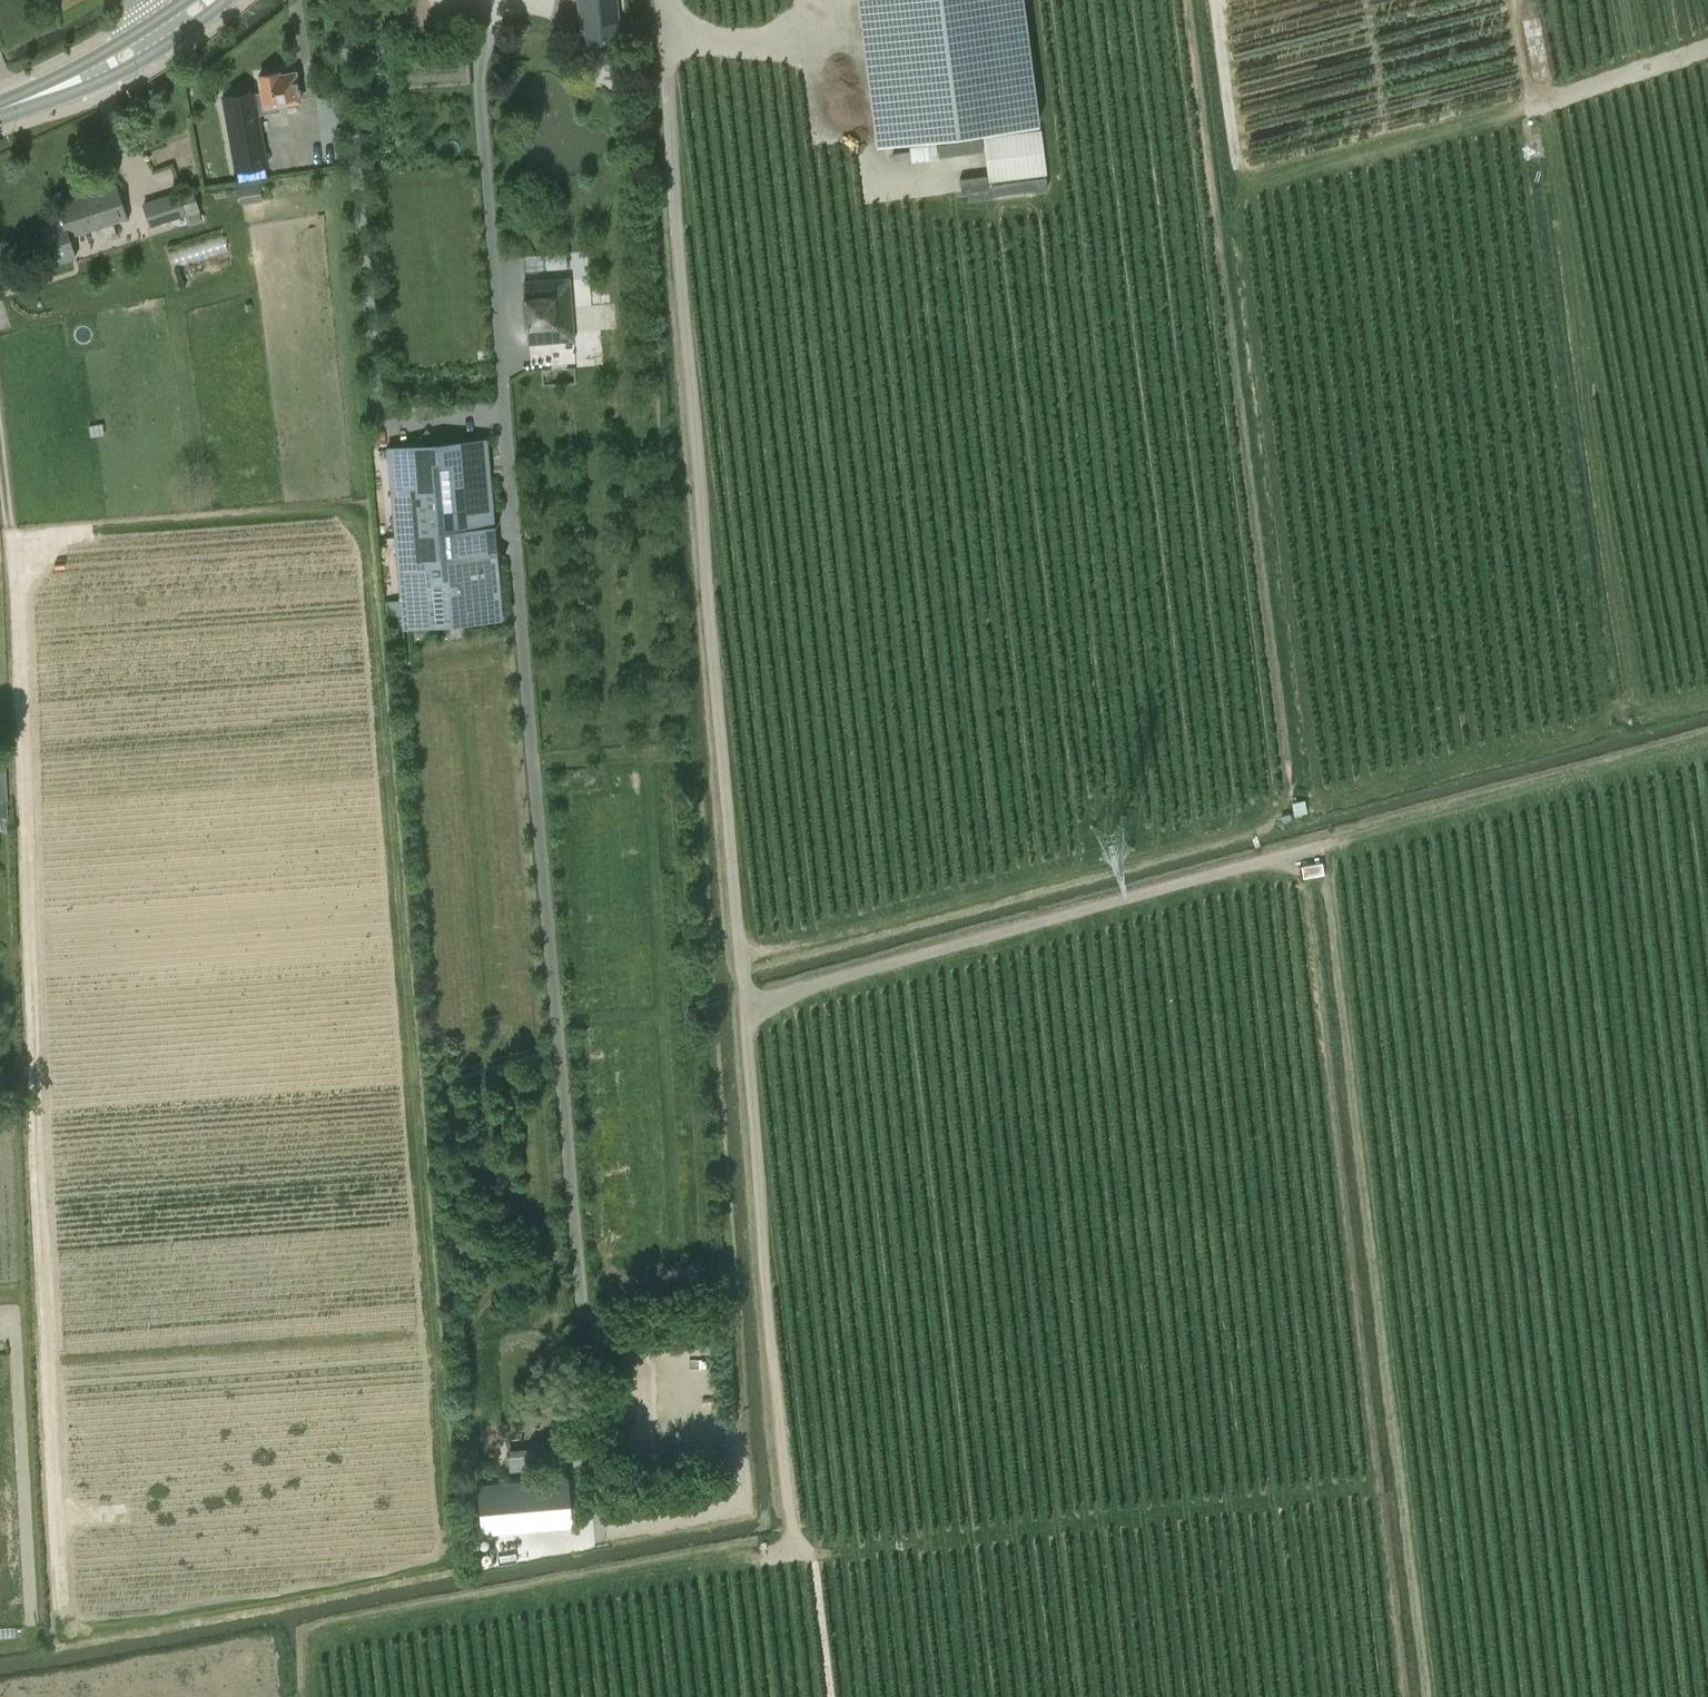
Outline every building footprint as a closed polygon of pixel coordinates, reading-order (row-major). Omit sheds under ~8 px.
[(583,42),(618,38),(614,0),(579,0),(583,42)] [(1022,0),(857,0),(876,144),(1037,123),(1022,0)] [(260,88),(221,94),(234,168),(266,163),(258,113),(280,109),(279,104),(300,100),(295,70),(279,73),(279,71),(257,75),(260,88)] [(988,181),(1047,174),(1041,128),(982,135),(988,181)] [(259,180),(238,184),(241,204),(262,200),(259,180)] [(68,235),(94,227),(99,241),(117,235),(112,221),(126,216),(115,184),(57,204),(62,219),(40,226),(53,264),(75,257),(68,235)] [(179,191),(142,203),(149,226),(181,216),(185,214),(190,227),(203,222),(200,213),(198,210),(199,209),(192,189),(179,194),(179,191)] [(175,266),(230,247),(223,229),(168,248),(175,266)] [(569,279),(524,283),(529,340),(573,337),(569,279)] [(105,434),(103,422),(88,424),(90,436),(105,434)] [(486,440),(389,448),(404,626),(502,617),(486,440)] [(510,1470),(538,1468),(536,1446),(508,1448),(510,1470)]
